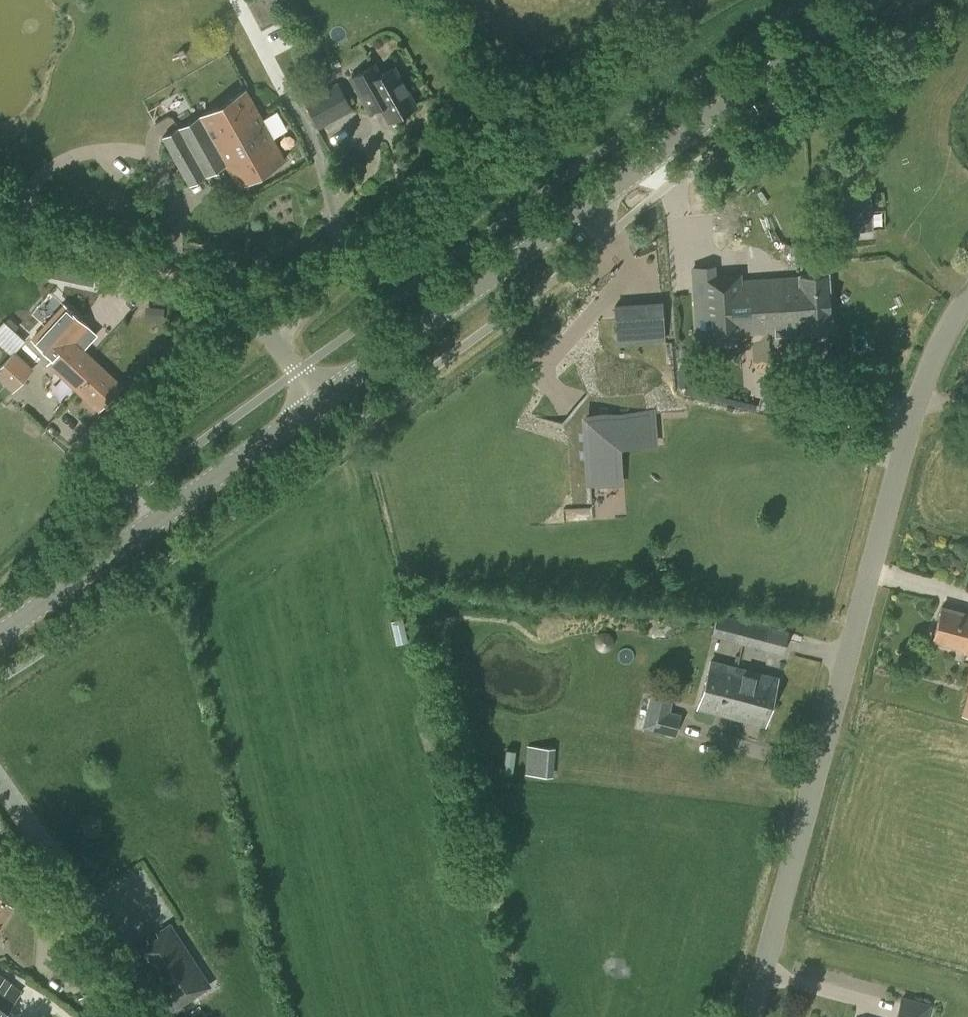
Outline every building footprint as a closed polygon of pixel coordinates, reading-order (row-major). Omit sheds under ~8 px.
[(667,10),(677,18),(686,7),(678,0),(675,0),(667,10)] [(374,62),(347,76),(390,119),(414,105),(392,67),(380,74),(374,62)] [(319,127),(353,109),(337,81),(303,99),(319,127)] [(239,184),(284,158),(246,89),(163,136),(189,183),(226,162),(239,184)] [(835,231),(873,230),(872,203),(834,205),(835,231)] [(806,247),(765,247),(764,262),(805,262),(806,247)] [(716,274),(715,264),(692,265),(697,334),(741,331),(779,329),(779,327),(792,326),(792,331),(803,330),(803,333),(831,331),(827,271),(799,273),(800,275),(737,279),(737,273),(716,274)] [(67,280),(94,286),(96,271),(70,266),(67,280)] [(661,302),(615,306),(618,341),(664,338),(661,302)] [(84,369),(94,358),(72,338),(86,323),(66,304),(39,332),(60,351),(65,345),(78,358),(75,361),(84,369)] [(24,340),(9,320),(0,326),(0,334),(11,350),(24,340)] [(121,384),(94,358),(84,369),(75,361),(78,358),(65,345),(60,351),(39,332),(33,339),(52,357),(48,361),(99,408),(121,384)] [(34,369),(14,350),(0,366),(0,381),(12,392),(34,369)] [(625,490),(621,449),(650,447),(647,410),(623,412),(623,422),(599,424),(593,431),(595,454),(585,455),(589,493),(625,490)] [(941,608),(934,638),(966,646),(965,650),(967,650),(967,615),(941,608)] [(387,640),(399,637),(392,613),(380,616),(387,640)] [(743,641),(743,643),(764,649),(770,625),(740,617),(734,639),(743,641)] [(736,667),(710,660),(699,705),(726,713),(730,697),(729,697),(737,668),(736,667)] [(730,697),(726,713),(764,722),(776,677),(736,667),(737,668),(729,697),(730,697)] [(676,736),(682,713),(670,710),(673,699),(651,693),(642,727),(676,736)] [(553,775),(555,748),(534,746),(532,774),(553,775)] [(13,905),(0,895),(0,921),(13,905)] [(208,985),(169,925),(156,933),(156,937),(148,942),(146,939),(134,948),(173,1008),(208,985)] [(20,992),(0,976),(0,1016),(20,992)] [(931,1003),(900,995),(894,1016),(928,1016),(931,1003)]
